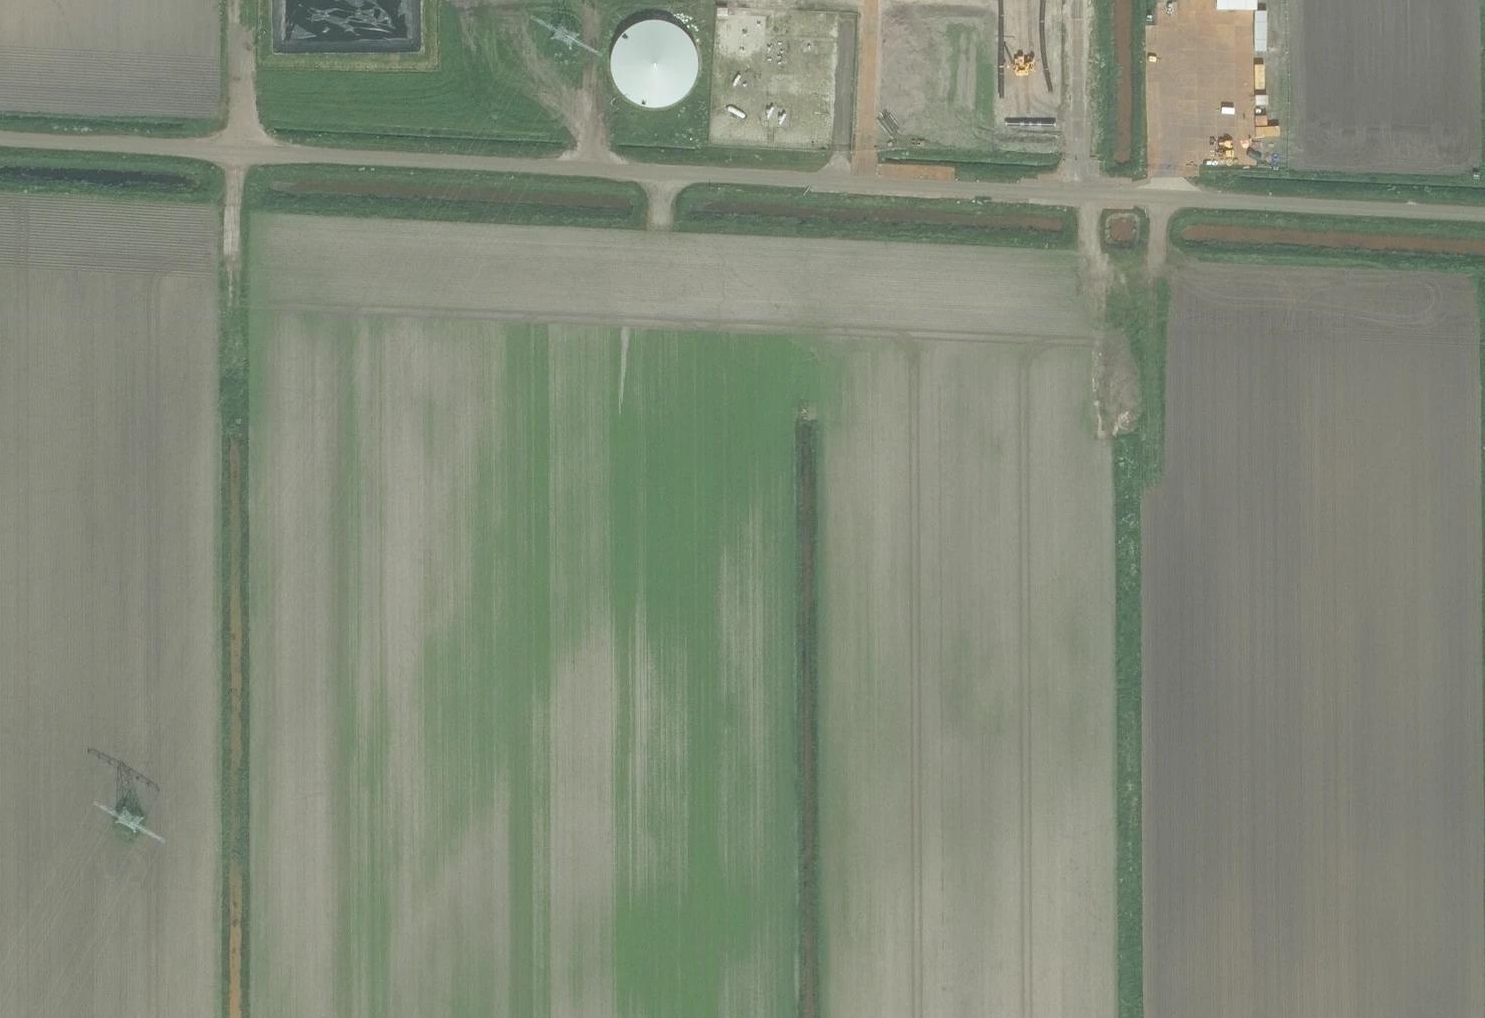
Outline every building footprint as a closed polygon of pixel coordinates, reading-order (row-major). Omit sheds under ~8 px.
[(696,77),(698,66),(698,58),(696,47),(692,40),(688,34),(683,29),(673,23),(666,20),(659,19),(651,19),(644,20),(634,25),(627,29),(620,37),(616,44),(613,51),(612,58),(613,69),(615,77),(618,83),(622,90),(627,95),(634,99),(640,102),(651,105),(659,105),(666,104),(673,101),(683,95),(688,90),(692,83),(696,77)]
